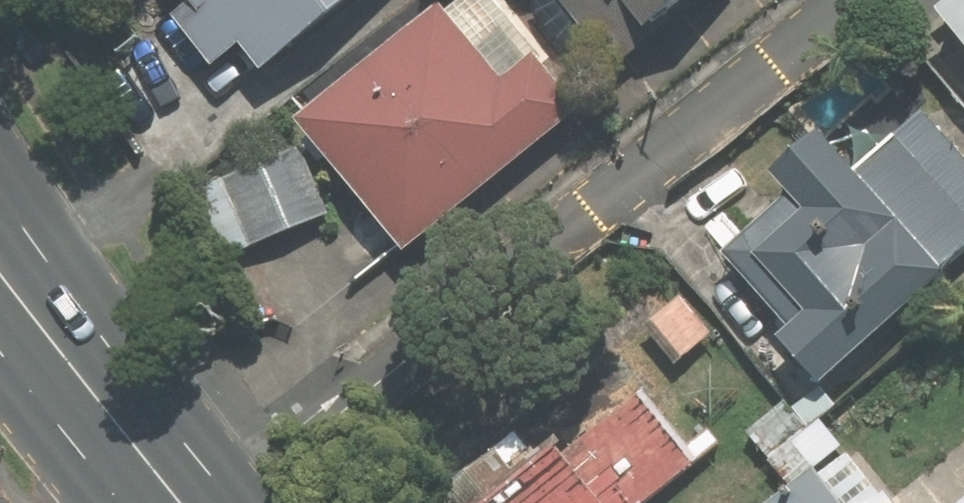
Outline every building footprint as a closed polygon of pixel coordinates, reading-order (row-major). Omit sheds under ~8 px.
[(179,12),(221,65),(251,42),(273,69),(361,0),(195,0),(179,12)] [(541,49),(511,74),(448,0),(447,0),(306,119),(419,253),(591,109),(541,49)] [(620,64),(702,0),(570,0),(620,64)] [(943,9),(963,34),(963,0),(954,0),(943,9)] [(829,381),(913,304),(904,295),(941,261),(949,270),(963,257),(963,141),(931,105),(867,164),(831,125),(780,172),(798,192),(751,235),(724,206),(703,226),(797,328),(788,336),(829,381)] [(203,186),(230,256),(344,212),(316,142),(203,186)] [(644,385),(577,443),(566,430),(512,476),(491,452),(443,494),(450,502),(649,502),(722,440),(711,428),(694,443),(644,385)] [(799,484),(775,502),(905,502),(814,385),(757,429),(799,484)]
